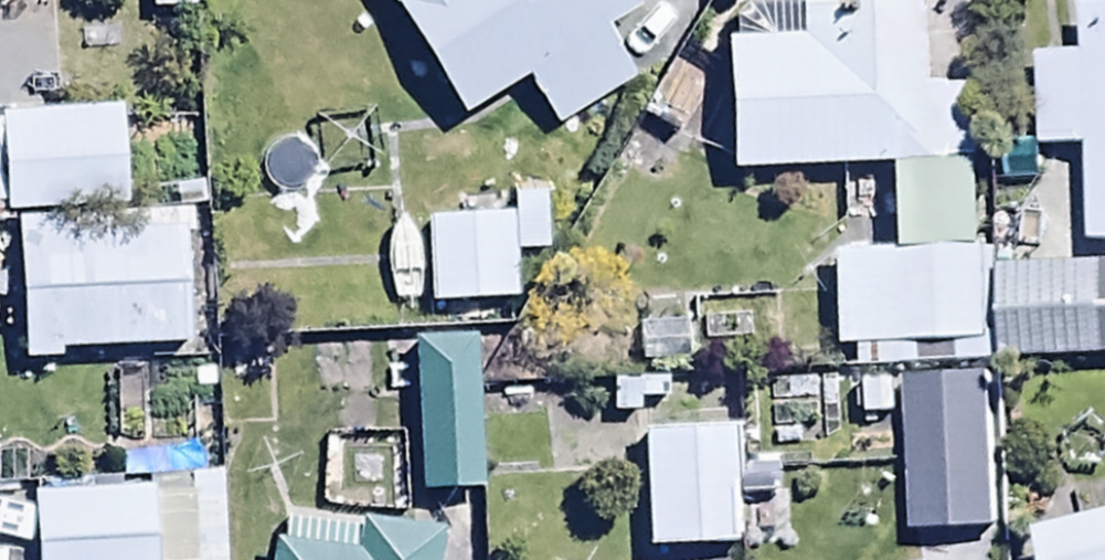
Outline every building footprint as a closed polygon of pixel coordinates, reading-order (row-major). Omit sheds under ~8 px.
[(460,132),(525,92),(555,141),(634,93),(602,40),(644,14),(635,0),(379,0),(460,132)] [(727,51),(730,181),(988,175),(986,93),(931,94),(929,15),(736,19),(736,51),(727,51)] [(1091,157),(1092,259),(1104,258),(1104,18),(1085,18),(1085,66),(1039,66),(1041,158),(1091,157)] [(128,221),(122,118),(0,126),(0,215),(4,215),(5,228),(15,227),(128,221)] [(510,223),(425,227),(429,314),(517,310),(515,263),(550,262),(547,203),(509,205),(510,223)] [(128,221),(15,227),(24,376),(60,374),(59,362),(169,355),(170,367),(199,365),(191,217),(128,221)] [(994,368),(989,257),(829,266),(834,359),(855,357),(856,376),(994,368)] [(994,282),(998,368),(1104,362),(1104,276),(994,282)] [(479,348),(413,351),(420,506),(487,503),(479,348)] [(999,541),(988,381),(901,387),(912,547),(999,541)] [(640,439),(647,559),(738,559),(751,559),(743,433),(640,439)] [(35,559),(161,559),(161,499),(34,501),(35,559)] [(442,540),(282,524),(279,555),(272,554),(271,559),(440,559),(442,540)] [(1044,546),(1047,559),(1104,559),(1104,531),(1044,546)]
